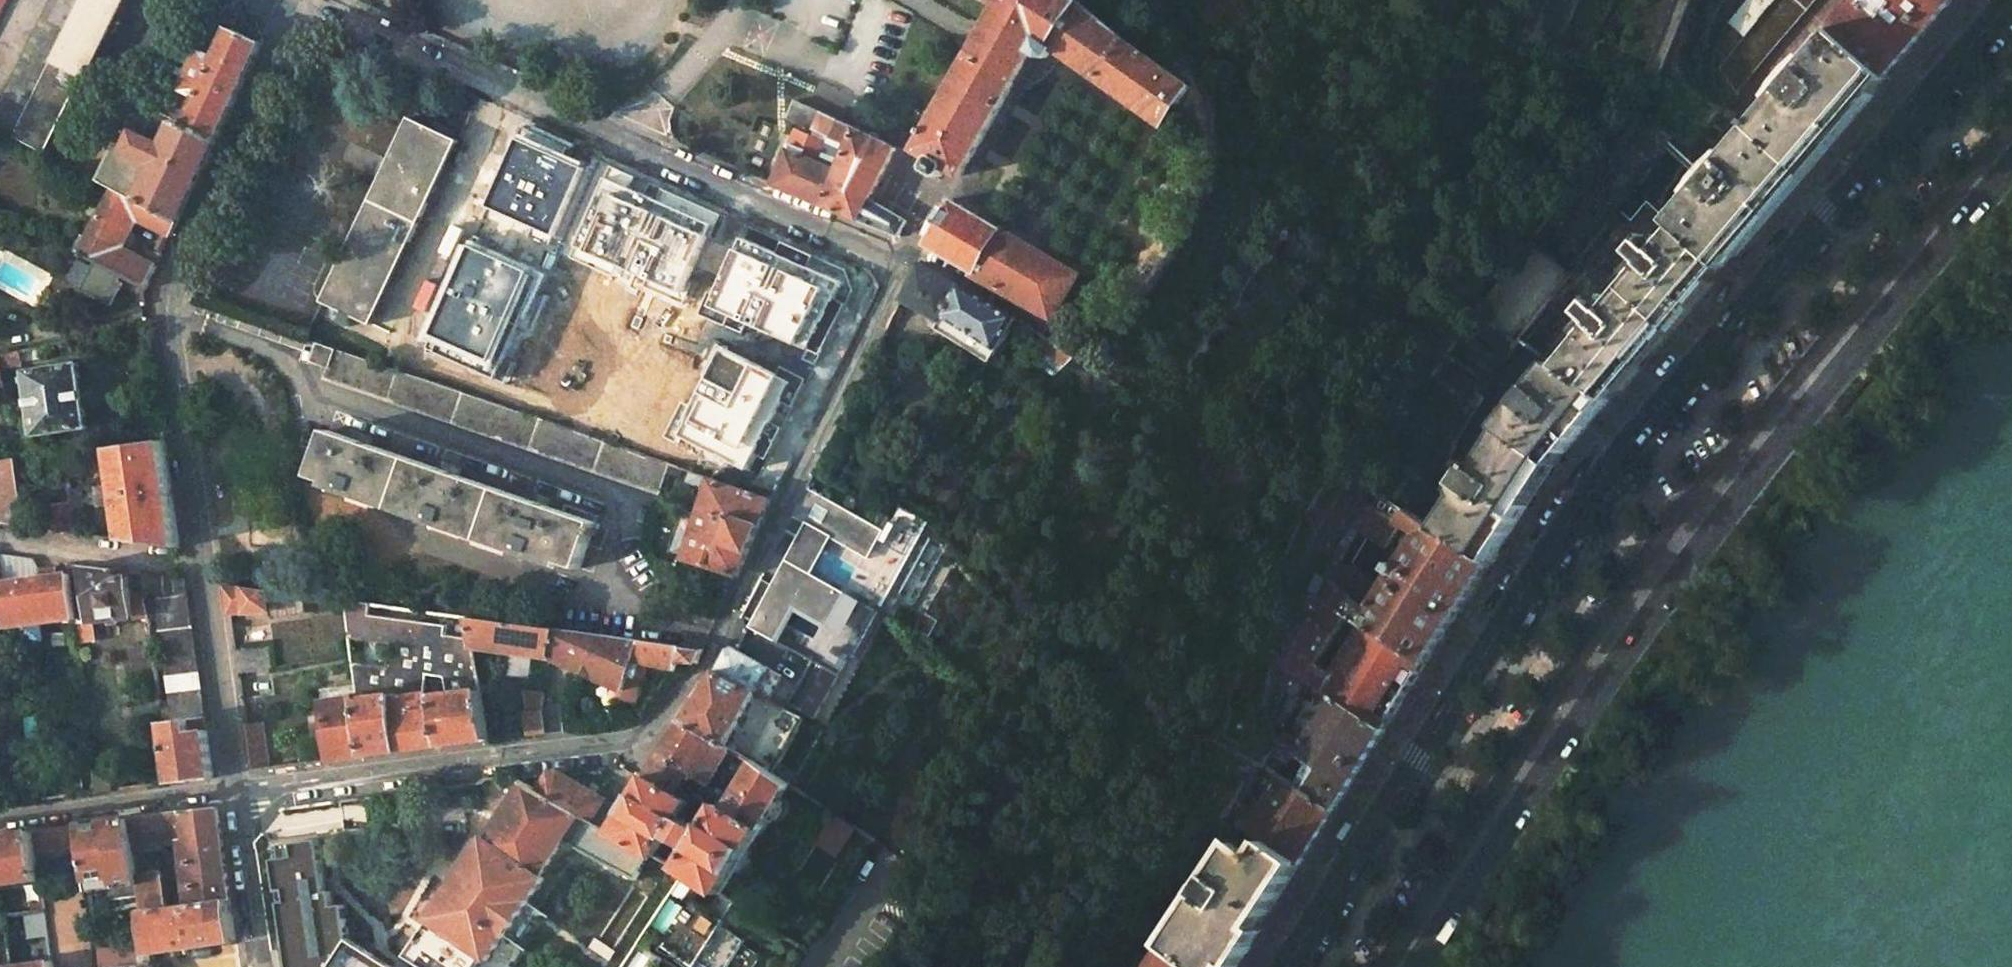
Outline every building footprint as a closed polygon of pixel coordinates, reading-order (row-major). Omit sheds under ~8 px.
[(0,100),(0,133),(12,139),(51,64),(83,0),(52,0),(0,100)] [(51,64),(80,79),(83,81),(125,0),(83,0),(51,64)] [(246,0),(243,0),(234,34),(220,61),(206,54),(177,108),(192,116),(186,129),(158,114),(145,141),(136,136),(127,153),(115,147),(97,183),(111,190),(177,224),(264,44),(264,31),(254,7),(246,0)] [(1074,0),(992,0),(1002,6),(926,131),(923,129),(920,133),(924,135),(914,150),(928,158),(923,168),(925,172),(934,177),(938,175),(942,167),(956,175),(1014,84),(1023,70),(1033,76),(1042,62),(1048,60),(1052,53),(1062,60),(1163,128),(1188,90),(1141,57),(1074,0)] [(1670,0),(1656,0),(1652,9),(1638,2),(1615,52),(1659,73),(1683,23),(1680,22),(1687,7),(1670,0)] [(1802,13),(1800,10),(1808,0),(1746,0),(1727,24),(1743,37),(1714,71),(1732,96),(1802,13)] [(1824,33),(1828,36),(1882,82),(1951,0),(1852,0),(1824,33)] [(1882,82),(1828,36),(1668,230),(1672,234),(1719,273),(1882,82)] [(1033,76),(1023,70),(1014,84),(1022,92),(1030,89),(1036,86),(1042,82),(1048,77),(1054,71),(1058,66),(1062,60),(1052,53),(1048,60),(1042,62),(1033,76)] [(80,79),(51,64),(12,139),(41,154),(80,79)] [(891,149),(792,105),(784,120),(811,132),(807,141),(794,135),(770,187),(783,193),(879,232),(897,239),(904,225),(868,203),(891,149)] [(458,145),(409,120),(321,305),(370,330),(458,145)] [(581,164),(514,136),(484,208),(551,235),(581,164)] [(722,218),(604,168),(568,253),(686,302),(722,218)] [(177,224),(111,190),(88,234),(123,250),(133,232),(139,219),(172,235),(177,224)] [(1045,246),(960,196),(949,202),(996,228),(995,232),(1039,257),(1045,246)] [(996,228),(949,202),(944,209),(942,208),(925,236),(928,237),(922,248),(926,250),(972,274),(970,278),(1052,322),(1076,277),(1039,257),(995,232),(996,228)] [(844,271),(741,222),(698,313),(815,368),(851,291),(844,271)] [(138,234),(133,232),(123,250),(130,252),(138,234)] [(146,288),(157,266),(130,252),(123,250),(88,234),(85,240),(78,255),(94,263),(80,291),(112,306),(123,283),(119,281),(121,276),(146,288)] [(1719,273),(1672,234),(1555,375),(1607,405),(1719,273)] [(78,255),(85,240),(78,236),(71,252),(78,255)] [(535,272),(464,243),(425,337),(496,366),(535,272)] [(1559,289),(1519,256),(1467,324),(1513,351),(1559,289)] [(1012,319),(918,265),(900,302),(938,325),(940,321),(993,351),(1012,319)] [(993,351),(940,321),(938,325),(932,335),(986,365),(993,351)] [(1043,337),(1040,335),(1024,360),(1052,376),(1074,355),(1043,337)] [(324,381),(658,494),(668,465),(333,352),(316,346),(309,364),(327,370),(324,381)] [(774,376),(717,348),(674,433),(746,469),(753,456),(765,462),(808,378),(780,364),(774,376)] [(1555,375),(1513,351),(1406,505),(1405,507),(1490,563),(1557,464),(1607,405),(1555,375)] [(17,362),(16,353),(0,357),(2,370),(13,367),(17,362)] [(88,430),(77,365),(24,373),(34,438),(88,430)] [(165,442),(162,421),(128,427),(131,447),(165,442)] [(595,524),(328,433),(313,478),(580,571),(595,524)] [(180,549),(165,442),(131,447),(111,451),(117,488),(105,490),(109,509),(120,507),(125,542),(180,549)] [(15,460),(0,462),(0,526),(25,529),(15,460)] [(1346,476),(1326,465),(1263,558),(1311,590),(1425,665),(1489,564),(1406,512),(1395,529),(1397,530),(1382,551),(1399,562),(1376,597),(1336,565),(1357,534),(1352,530),(1365,508),(1338,491),(1346,476)] [(1405,507),(1349,471),(1346,476),(1406,512),(1489,564),(1490,563),(1405,507)] [(1406,512),(1346,476),(1338,491),(1365,508),(1352,530),(1357,534),(1382,551),(1397,530),(1395,529),(1406,512)] [(772,501),(712,480),(699,514),(683,555),(682,558),(737,580),(739,579),(772,501)] [(85,509),(82,489),(70,491),(72,505),(73,512),(85,509)] [(877,615),(919,536),(909,531),(895,523),(889,535),(806,491),(791,519),(797,523),(824,537),(817,549),(791,535),(778,560),(877,615)] [(699,514),(686,508),(669,550),(683,555),(699,514)] [(909,531),(916,518),(903,510),(895,523),(909,531)] [(817,549),(824,537),(797,523),(791,535),(817,549)] [(31,582),(31,577),(40,575),(39,573),(38,569),(36,566),(34,562),(32,560),(15,558),(0,556),(0,567),(2,585),(31,582)] [(853,661),(877,615),(778,560),(741,627),(814,666),(790,706),(820,725),(851,666),(823,650),(826,645),(853,661)] [(145,597),(145,596),(130,597),(127,573),(68,565),(70,577),(75,621),(76,626),(132,619),(133,621),(148,619),(145,597)] [(75,621),(70,577),(55,579),(55,571),(39,573),(40,575),(31,577),(31,582),(2,585),(4,601),(7,630),(8,631),(75,621)] [(201,708),(187,575),(156,579),(171,711),(201,708)] [(303,597),(225,586),(229,617),(268,612),(269,620),(304,616),(303,597)] [(1425,665),(1311,590),(1267,656),(1328,697),(1382,733),(1425,665)] [(345,602),(356,676),(357,688),(359,698),(368,759),(491,743),(474,651),(473,651),(468,619),(345,602)] [(555,630),(468,619),(473,651),(474,651),(549,661),(555,630)] [(642,642),(555,630),(549,661),(624,691),(642,642)] [(703,650),(642,642),(624,691),(621,700),(636,705),(651,665),(678,670),(682,669),(685,668),(688,666),(691,664),(696,664),(703,650)] [(783,682),(731,648),(681,722),(723,749),(755,698),(767,706),(783,682)] [(266,649),(234,654),(238,675),(269,670),(266,649)] [(356,676),(346,677),(346,681),(350,681),(351,689),(357,688),(356,676)] [(544,694),(527,696),(529,714),(542,712),(544,694)] [(1382,733),(1328,697),(1291,755),(1294,757),(1310,768),(1296,789),(1332,813),(1382,733)] [(359,698),(321,704),(329,764),(368,759),(359,698)] [(529,714),(532,736),(547,734),(541,714),(542,712),(529,714)] [(560,712),(541,714),(547,734),(547,736),(563,734),(560,712)] [(188,734),(187,722),(162,725),(161,726),(163,737),(188,734)] [(655,860),(669,838),(690,850),(677,872),(718,898),(786,788),(754,768),(737,757),(723,749),(681,722),(648,777),(626,812),(561,774),(551,775),(541,794),(652,858),(655,860)] [(260,725),(245,727),(252,773),(269,771),(263,727),(260,727),(260,725)] [(213,780),(206,732),(188,734),(163,737),(170,785),(213,780)] [(761,754),(745,744),(737,757),(754,768),(761,754)] [(1291,755),(1277,746),(1269,757),(1286,769),(1294,757),(1291,755)] [(1296,789),(1277,776),(1244,829),(1265,843),(1298,865),(1332,813),(1296,789)] [(524,785),(487,840),(485,839),(429,921),(431,922),(408,957),(421,966),(477,966),(483,959),(486,961),(544,880),(540,877),(564,844),(635,884),(652,858),(541,794),(524,785)] [(230,902),(217,810),(132,820),(136,844),(137,850),(187,844),(189,864),(183,865),(184,867),(180,868),(180,873),(184,872),(185,874),(191,874),(195,907),(230,902)] [(832,817),(815,842),(836,856),(854,830),(832,817)] [(109,823),(111,847),(136,844),(132,820),(124,821),(124,828),(118,830),(114,826),(114,823),(109,823)] [(92,893),(142,886),(141,879),(139,865),(137,850),(136,844),(111,847),(109,823),(99,825),(103,849),(87,859),(89,873),(92,893)] [(86,850),(87,859),(103,849),(99,825),(83,827),(86,850)] [(86,850),(83,827),(36,833),(39,855),(81,850),(86,850)] [(36,833),(0,837),(0,887),(42,881),(39,855),(36,833)] [(1265,843),(1256,859),(1233,844),(1210,878),(1166,946),(1199,966),(1234,966),(1298,865),(1265,843)] [(87,859),(86,850),(81,850),(84,873),(89,873),(87,859)] [(163,876),(161,862),(139,865),(141,879),(163,876)] [(168,910),(163,876),(141,879),(142,886),(146,913),(168,910)] [(662,946),(693,966),(694,966),(697,961),(706,966),(729,966),(743,946),(745,943),(722,926),(724,922),(694,901),(662,946)] [(235,945),(230,902),(195,907),(168,910),(146,913),(150,946),(152,956),(164,954),(235,945)] [(1169,917),(1157,909),(1144,931),(1155,938),(1169,917)] [(4,915),(11,965),(53,959),(46,910),(4,915)] [(370,933),(308,955),(313,966),(314,966),(333,961),(335,966),(339,966),(378,954),(370,933)] [(150,946),(140,947),(142,966),(153,966),(152,956),(150,946)] [(762,959),(743,946),(729,966),(757,966),(762,959)] [(1166,946),(1153,966),(1199,966),(1166,946)] [(140,947),(100,953),(101,966),(142,966),(140,947)] [(1131,950),(1121,966),(1136,966),(1142,957),(1131,950)] [(308,955),(279,965),(279,966),(309,966),(308,955)]
